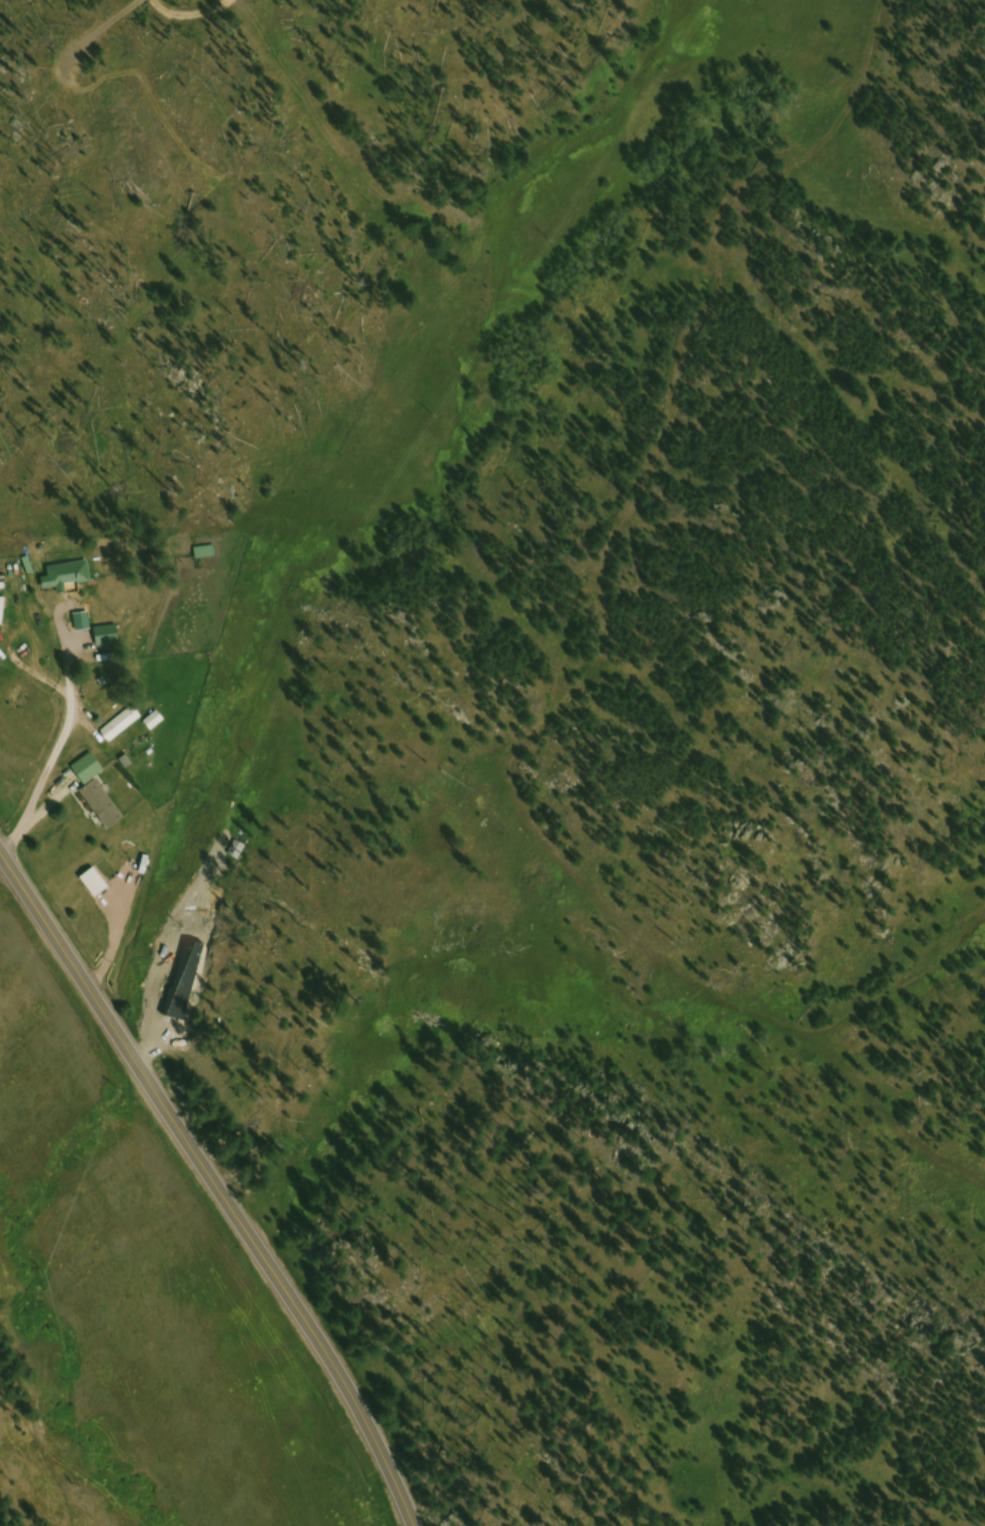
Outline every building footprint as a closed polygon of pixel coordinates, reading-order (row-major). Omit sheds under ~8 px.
[(218,561),(217,550),(197,551),(198,563),(218,561)] [(47,594),(95,588),(92,565),(51,571),(52,581),(46,581),(47,594)] [(10,600),(0,600),(0,629),(10,629),(10,600)] [(146,719),(135,707),(104,736),(114,747),(146,719)] [(168,723),(161,715),(148,725),(155,734),(168,723)] [(111,833),(128,823),(100,780),(109,775),(97,755),(75,770),(88,790),(85,793),(111,833)] [(164,973),(168,1031),(199,1029),(195,971),(164,973)]
